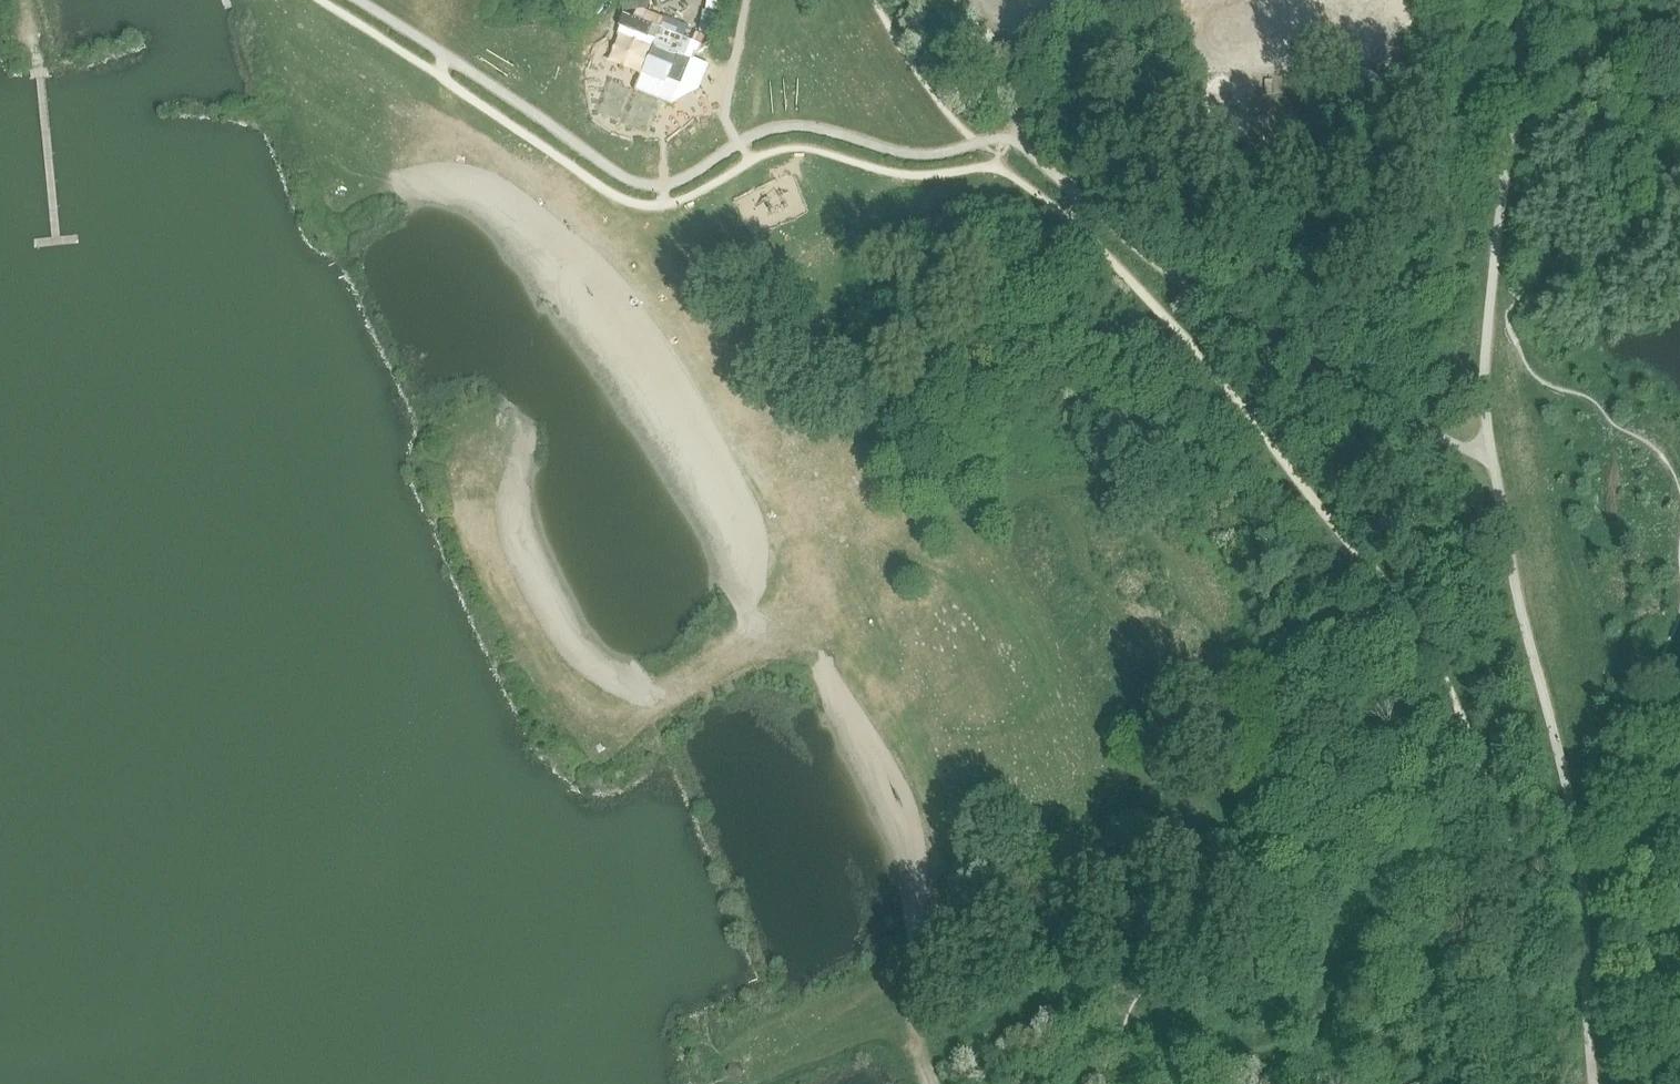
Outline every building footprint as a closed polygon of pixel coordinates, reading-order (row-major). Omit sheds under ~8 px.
[(621,3),(622,14),(649,10),(647,0),(641,0),(621,3)] [(622,14),(617,28),(654,42),(658,31),(660,28),(622,14)] [(654,42),(642,71),(682,87),(698,47),(683,41),(684,40),(658,31),(654,42)] [(670,83),(645,73),(639,87),(664,98),(670,83)]
